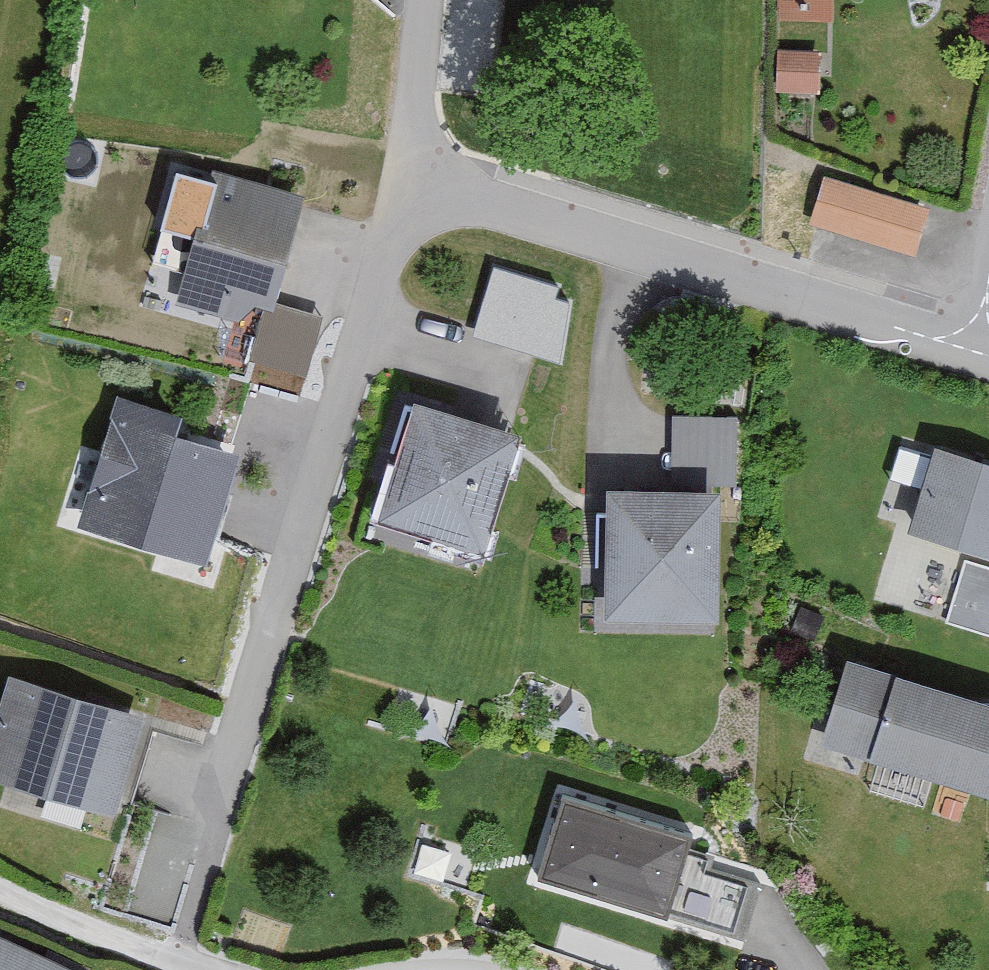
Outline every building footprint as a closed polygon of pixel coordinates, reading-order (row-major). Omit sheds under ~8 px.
[(775,24),(817,25),(817,0),(776,0),(775,24)] [(814,59),(775,57),(773,97),(813,99),(814,59)] [(166,311),(233,328),(244,306),(261,310),(290,198),(201,175),(166,311)] [(805,230),(905,263),(920,217),(821,184),(805,230)] [(312,327),(265,314),(250,367),(298,380),(312,327)] [(195,568),(226,460),(169,444),(175,423),(112,405),(75,534),(195,568)] [(507,440),(401,410),(365,533),(470,564),(507,440)] [(925,456),(900,544),(988,569),(988,474),(925,456)] [(706,497),(595,496),(594,631),(705,632),(706,497)] [(988,765),(988,715),(836,670),(810,756),(977,806),(988,765)] [(138,726),(3,686),(0,696),(0,795),(1,796),(0,801),(0,818),(76,841),(82,820),(107,828),(138,726)] [(753,892),(702,876),(703,843),(558,797),(529,889),(733,954),(753,892)] [(0,954),(0,969),(33,969),(0,954)]
